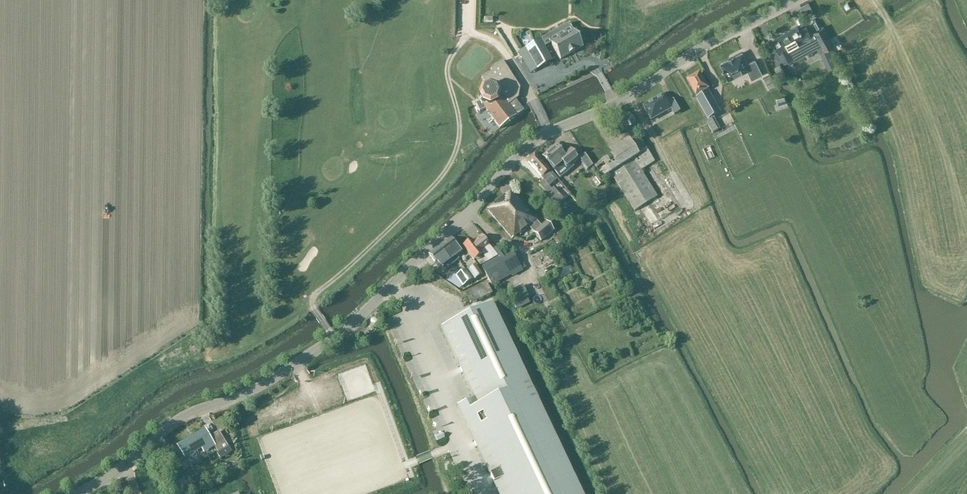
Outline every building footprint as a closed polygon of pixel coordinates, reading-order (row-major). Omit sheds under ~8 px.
[(784,63),(817,46),(807,26),(800,30),(797,25),(772,39),(784,63)] [(834,45),(831,39),(824,26),(814,32),(821,44),(824,51),(834,45)] [(574,53),(574,52),(582,48),(583,48),(581,43),(582,42),(578,34),(576,35),(574,31),(573,31),(573,32),(552,44),(552,43),(551,44),(561,60),(569,55),(570,55),(573,53),(574,53)] [(547,37),(531,46),(545,71),(562,62),(561,60),(551,44),(547,37)] [(836,66),(835,63),(828,49),(821,52),(827,66),(829,69),(836,66)] [(742,52),(721,63),(729,79),(748,70),(752,78),(763,73),(755,59),(748,63),(742,52)] [(523,112),(515,101),(518,99),(520,89),(502,62),(490,69),(492,73),(481,78),(486,87),(481,89),(478,98),(481,103),(476,105),(480,112),(485,110),(493,120),(500,129),(516,118),(515,117),(523,112)] [(697,96),(708,90),(700,74),(689,81),(697,96)] [(707,94),(697,100),(708,121),(719,115),(707,94)] [(664,95),(643,107),(651,121),(671,109),(674,115),(680,112),(674,101),(669,104),(664,95)] [(619,135),(635,125),(628,114),(612,125),(619,135)] [(626,149),(642,174),(657,164),(642,139),(626,149)] [(556,146),(543,158),(560,179),(574,168),(572,166),(579,160),(570,149),(563,154),(556,146)] [(553,175),(549,171),(536,156),(529,163),(542,177),(544,175),(552,184),(557,179),(557,180),(558,179),(554,174),(553,175)] [(344,168),(348,173),(357,164),(353,159),(344,168)] [(546,195),(552,190),(543,180),(538,185),(546,195)] [(541,226),(537,221),(511,190),(487,210),(512,239),(519,234),(520,236),(529,228),(542,242),(554,231),(546,222),(541,226)] [(552,190),(546,195),(551,201),(557,196),(552,190)] [(650,224),(656,220),(647,205),(641,209),(650,224)] [(563,208),(559,212),(564,218),(568,215),(563,208)] [(474,261),(483,255),(488,262),(498,257),(489,246),(481,236),(473,242),(471,240),(463,247),(474,261)] [(461,253),(457,248),(458,248),(451,239),(442,246),(448,254),(444,257),(447,261),(449,259),(450,261),(461,253)] [(441,267),(450,261),(449,259),(447,261),(444,257),(448,254),(442,246),(430,255),(436,263),(437,262),(441,267)] [(513,277),(522,271),(518,264),(511,252),(505,255),(499,246),(493,250),(498,257),(499,258),(482,268),(490,283),(492,285),(511,273),(513,277)] [(475,280),(482,274),(476,266),(468,272),(475,280)] [(463,287),(473,280),(466,270),(455,277),(463,287)] [(471,304),(492,295),(487,284),(466,294),(471,304)] [(527,298),(514,305),(517,311),(530,303),(527,298)] [(441,327),(477,402),(468,406),(470,411),(461,415),(499,493),(582,493),(492,303),(441,327)] [(219,432),(209,437),(205,431),(178,447),(185,459),(212,442),(218,453),(217,454),(221,460),(230,454),(227,448),(228,448),(219,432)] [(432,435),(434,441),(443,438),(441,432),(432,435)]
